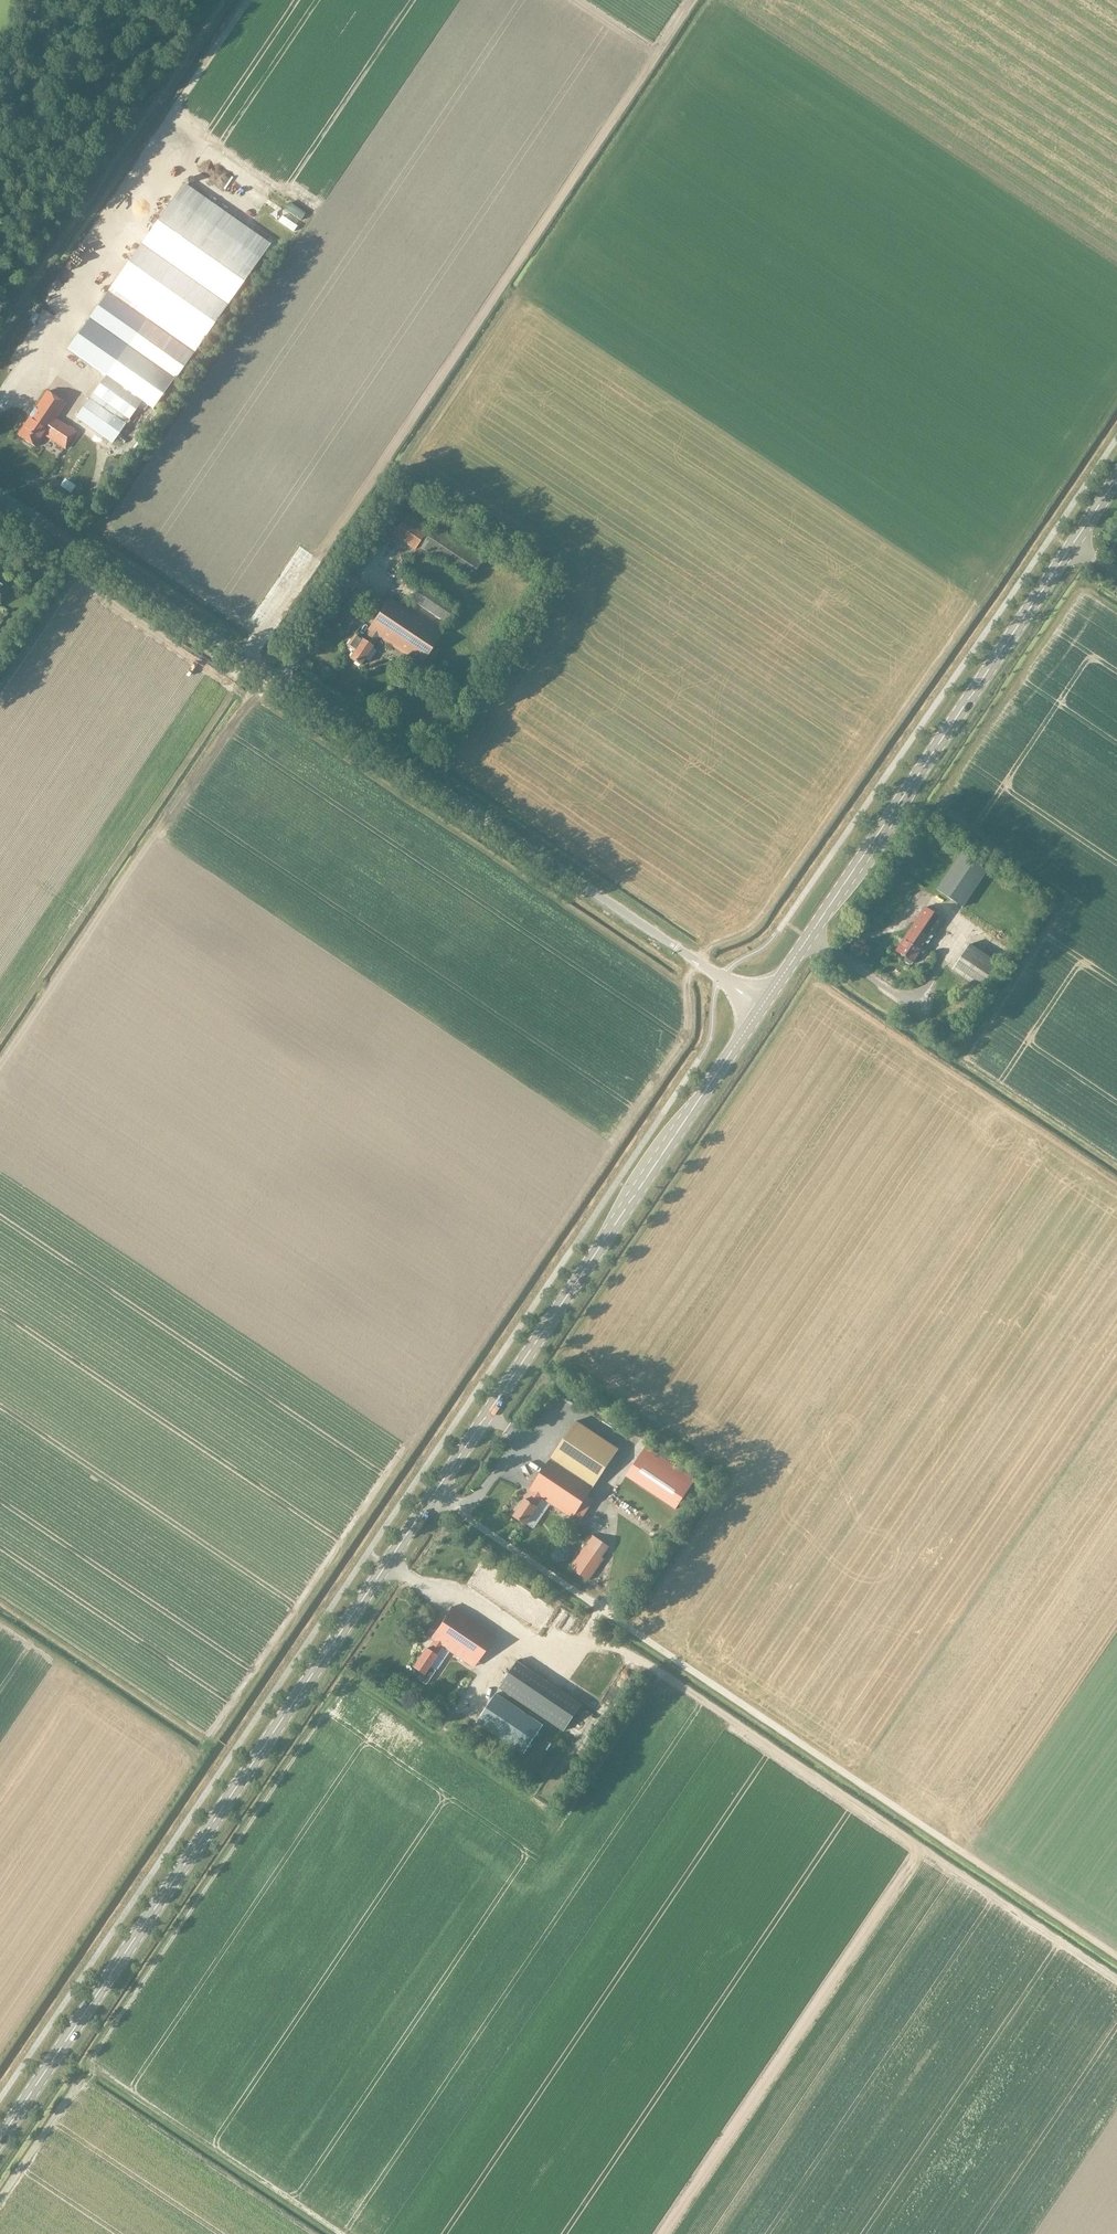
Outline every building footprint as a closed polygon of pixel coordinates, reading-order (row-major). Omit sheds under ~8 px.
[(173,137),(181,124),(174,120),(166,133),(173,137)] [(192,355),(226,306),(271,245),(186,185),(68,349),(106,376),(76,417),(112,443),(142,402),(153,409),(171,383),(172,381),(178,385),(197,358),(192,355)] [(21,358),(34,349),(27,340),(15,349),(21,358)] [(80,364),(79,368),(91,373),(92,369),(80,364)] [(47,392),(18,435),(36,447),(44,435),(65,449),(76,433),(55,419),(65,404),(47,392)] [(415,549),(418,546),(470,580),(484,560),(434,527),(430,534),(427,532),(428,531),(405,516),(393,534),(415,549)] [(9,589),(0,583),(0,604),(9,589)] [(420,584),(410,600),(448,625),(458,609),(420,584)] [(373,647),(379,638),(420,665),(442,633),(390,599),(368,631),(370,632),(364,641),(355,635),(347,647),(354,652),(350,659),(361,666),(373,647)] [(962,853),(937,890),(963,907),(987,871),(962,853)] [(914,962),(914,963),(944,920),(925,907),(896,950),(906,957),(905,959),(905,962),(910,965),(912,964),(914,962)] [(969,944),(952,970),(982,990),(999,964),(969,944)] [(909,1009),(906,1013),(912,1018),(915,1014),(909,1009)] [(525,1499),(514,1516),(526,1524),(537,1507),(543,1498),(572,1518),(592,1489),(614,1457),(572,1428),(577,1421),(576,1421),(550,1460),(530,1490),(531,1490),(525,1499)] [(691,1487),(641,1453),(626,1476),(676,1509),(691,1487)] [(587,1500),(578,1512),(584,1516),(593,1504),(587,1500)] [(585,1546),(570,1568),(588,1581),(604,1558),(585,1546)] [(441,1573),(445,1557),(439,1555),(435,1572),(441,1573)] [(425,1648),(412,1667),(423,1674),(419,1680),(426,1685),(436,1671),(450,1652),(473,1667),(494,1635),(452,1607),(430,1638),(433,1640),(427,1650),(425,1648)] [(582,1704),(517,1661),(499,1688),(564,1731),(582,1704)] [(496,1693),(476,1722),(523,1754),(543,1725),(496,1693)]
